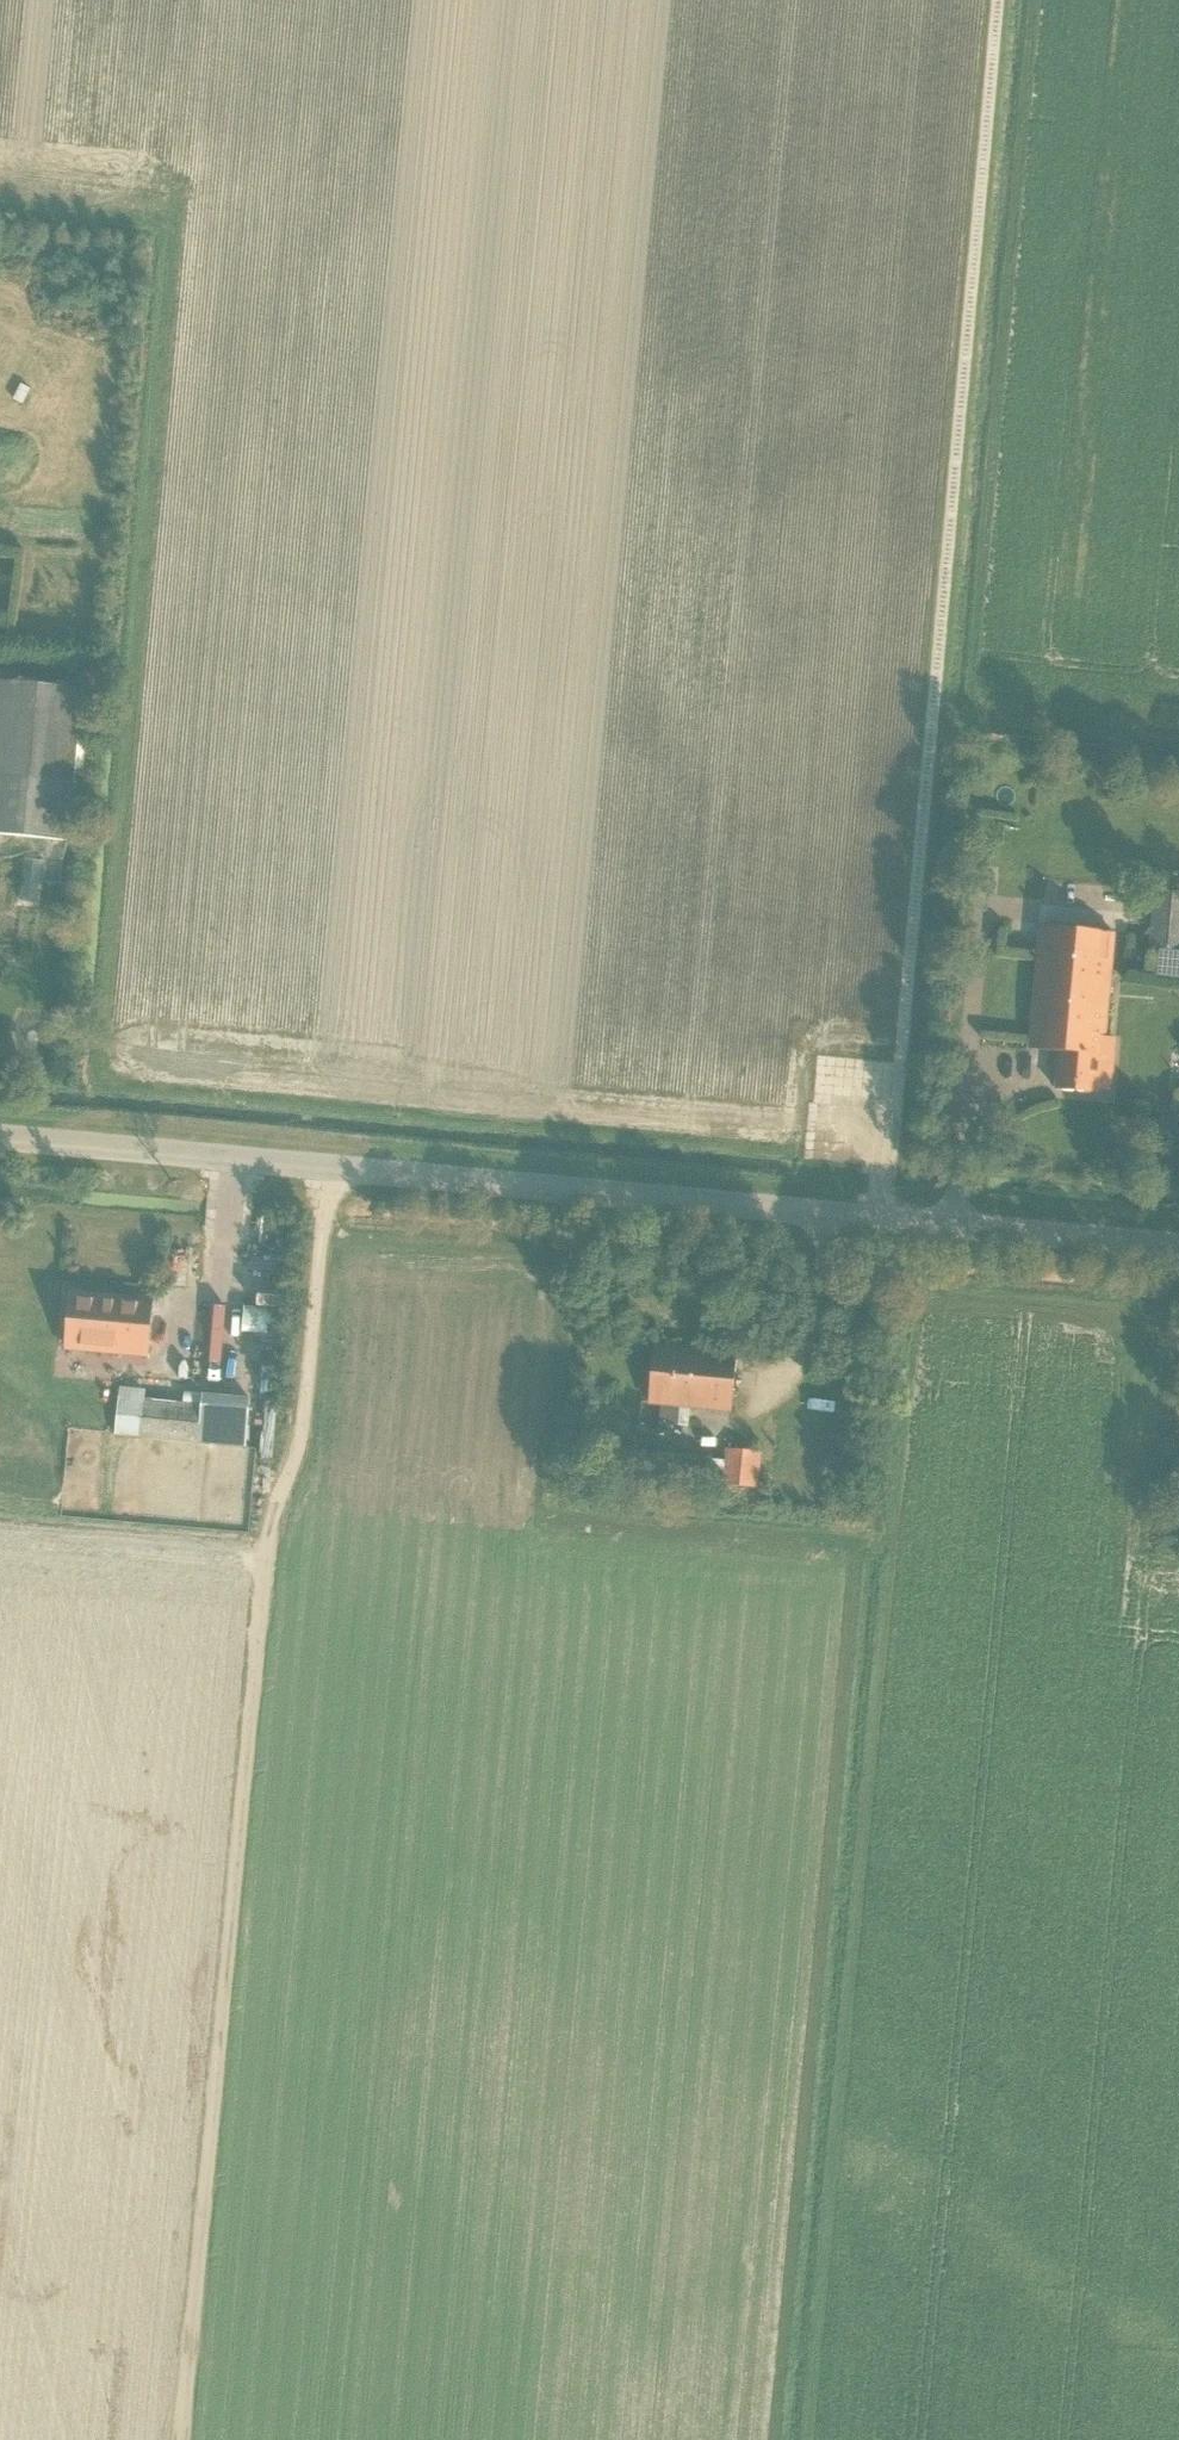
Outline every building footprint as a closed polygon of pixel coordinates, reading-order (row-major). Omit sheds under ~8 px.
[(70,839),(85,689),(0,680),(0,833),(70,839)] [(1178,950),(1178,892),(1156,890),(1152,948),(1178,950)] [(1042,925),(1032,1050),(1060,1052),(1058,1090),(1099,1094),(1100,1080),(1113,1081),(1116,1049),(1105,1048),(1106,1035),(1115,933),(1042,925)] [(830,1102),(865,1103),(865,1089),(869,1089),(870,1069),(831,1067),(830,1102)] [(69,1350),(150,1358),(156,1296),(74,1290),(69,1350)] [(245,1305),(244,1328),(282,1331),(283,1307),(245,1305)] [(683,1408),(733,1413),(739,1355),(658,1347),(652,1405),(664,1406),(662,1425),(681,1427),(683,1408)] [(145,1398),(145,1390),(121,1389),(118,1436),(248,1445),(252,1396),(204,1392),(203,1402),(145,1398)] [(605,1419),(598,1415),(594,1424),(601,1427),(605,1419)] [(646,1452),(633,1450),(632,1459),(645,1460),(646,1452)] [(728,1450),(725,1486),(757,1488),(760,1453),(728,1450)] [(655,1454),(652,1482),(712,1487),(714,1458),(712,1458),(655,1454)]
